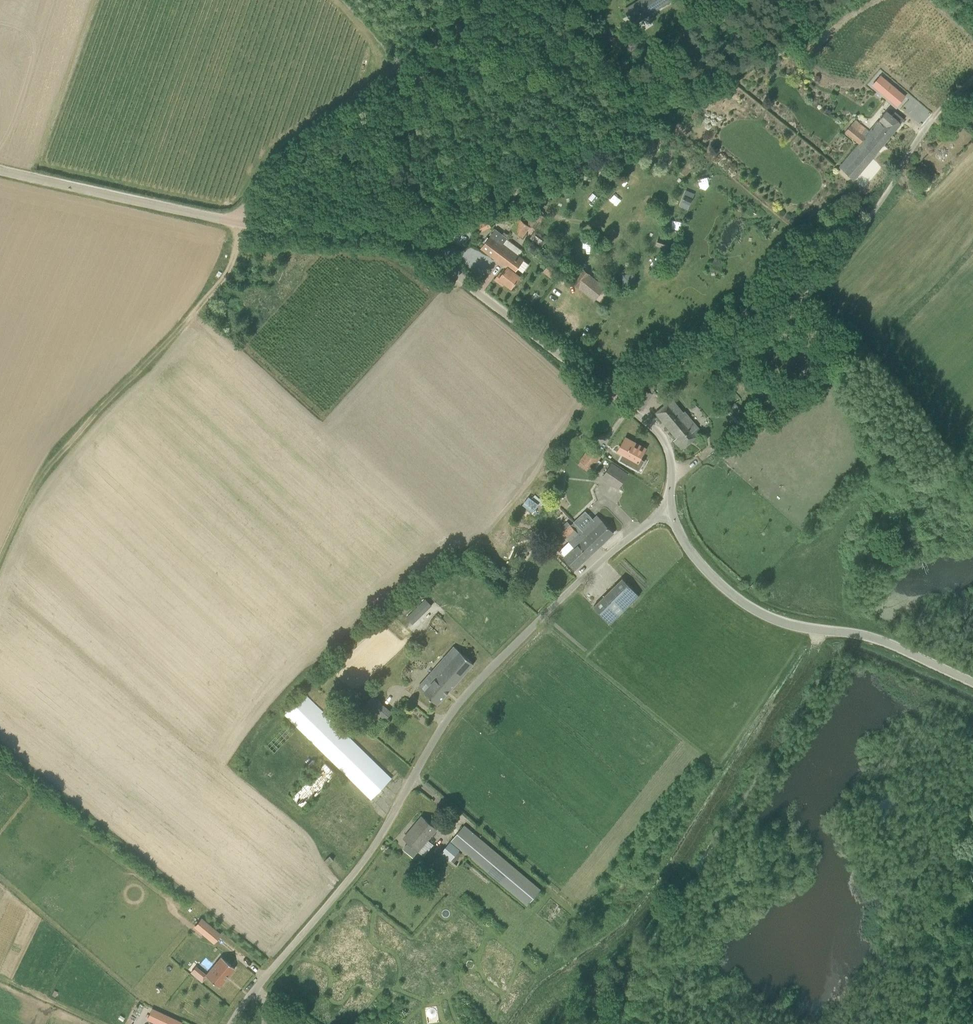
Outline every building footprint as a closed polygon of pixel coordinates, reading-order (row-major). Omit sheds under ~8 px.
[(633,21),(634,24),(671,1),(670,0),(641,0),(625,10),(633,21)] [(873,85),(898,106),(905,97),(881,76),(873,85)] [(901,124),(905,120),(895,112),(892,116),(887,111),(869,132),(855,120),(846,132),(860,143),(840,168),(854,180),(895,131),(898,132),(903,126),(901,124)] [(654,137),(642,140),(645,149),(656,146),(654,137)] [(666,150),(664,158),(671,161),(674,153),(666,150)] [(603,164),(597,154),(588,160),(594,170),(603,164)] [(619,178),(626,167),(617,161),(610,172),(619,178)] [(687,161),(681,169),(688,174),(693,166),(687,161)] [(562,173),(556,177),(560,184),(567,181),(562,173)] [(555,191),(543,182),(538,189),(550,198),(555,191)] [(691,205),(695,194),(690,192),(688,197),(685,196),(683,202),(686,203),(684,208),(689,210),(691,205)] [(533,226),(542,214),(536,210),(527,222),(533,226)] [(512,230),(523,238),(531,227),(519,218),(514,224),(516,226),(512,230)] [(508,238),(496,229),(489,238),(487,237),(483,242),(485,243),(481,248),(507,267),(500,278),(497,276),(495,279),(503,285),(505,283),(512,288),(520,277),(514,272),(521,263),(516,259),(518,256),(503,245),(508,238)] [(532,239),(541,246),(545,240),(536,234),(532,239)] [(660,251),(670,249),(668,238),(657,240),(660,251)] [(597,240),(596,253),(607,253),(607,250),(610,251),(610,244),(608,244),(608,241),(597,240)] [(556,277),(559,273),(548,265),(545,269),(556,277)] [(605,287),(600,283),(589,275),(590,275),(584,270),(573,283),(579,288),(595,300),(605,287)] [(624,275),(625,285),(634,285),(634,275),(624,275)] [(673,399),(656,413),(677,438),(674,440),(682,449),(701,432),(698,427),(697,427),(685,412),(684,413),(673,399)] [(743,412),(735,402),(731,406),(738,415),(743,412)] [(736,413),(731,407),(726,411),(731,417),(735,420),(738,418),(735,414),(736,413)] [(626,437),(618,451),(638,462),(645,451),(633,444),(634,442),(626,437)] [(590,448),(580,461),(592,469),(601,456),(590,448)] [(612,463),(602,478),(618,489),(628,474),(612,463)] [(530,496),(523,503),(532,512),(540,504),(530,496)] [(564,558),(575,570),(614,533),(602,521),(597,516),(590,522),(583,515),(572,526),(571,525),(563,533),(570,541),(569,542),(574,548),(564,558)] [(593,606),(611,624),(640,596),(623,578),(593,606)] [(407,617),(413,624),(432,605),(426,598),(407,617)] [(438,704),(474,664),(465,656),(454,646),(418,687),(424,692),(438,704)] [(284,713),(372,798),(392,779),(304,693),(284,713)] [(325,762),(292,797),(304,808),(337,773),(325,762)] [(404,838),(418,850),(437,829),(422,816),(416,823),(419,825),(407,839),(404,837),(404,838)] [(464,825),(451,841),(528,905),(541,890),(464,825)] [(450,842),(442,852),(451,860),(460,850),(450,842)] [(325,860),(328,864),(334,860),(330,856),(325,860)] [(221,934),(202,918),(195,926),(214,942),(221,934)] [(205,975),(218,986),(234,967),(220,956),(205,975)] [(153,1009),(148,1018),(162,1023),(180,1023),(181,1022),(153,1009)]
